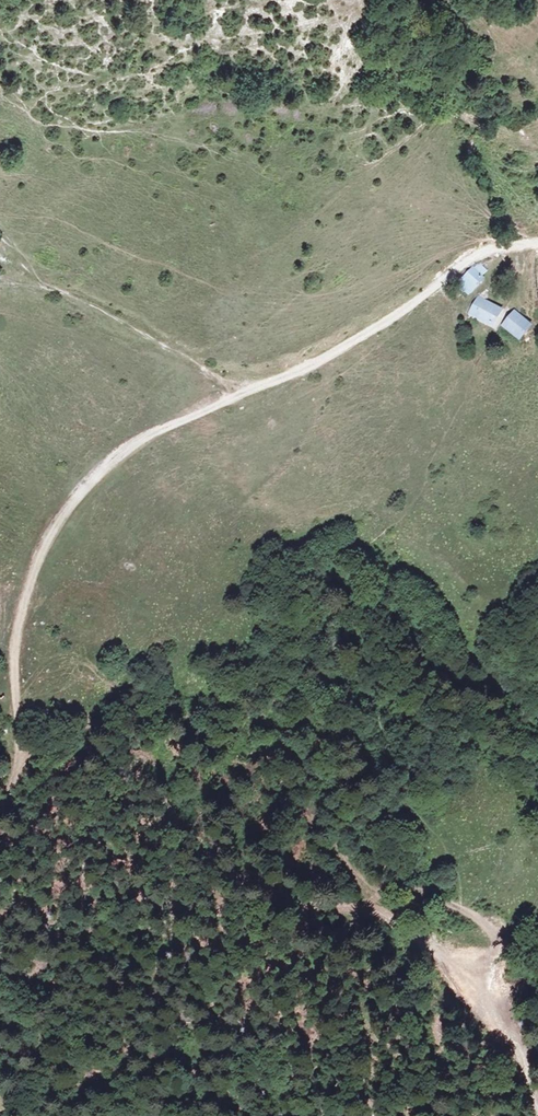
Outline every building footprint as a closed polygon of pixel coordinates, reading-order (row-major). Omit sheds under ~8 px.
[(471,265),(459,281),(475,293),(487,277),(471,265)] [(478,297),(468,316),(495,330),(505,311),(478,297)] [(516,313),(505,329),(513,334),(523,341),(534,326),(524,319),(516,313)]
